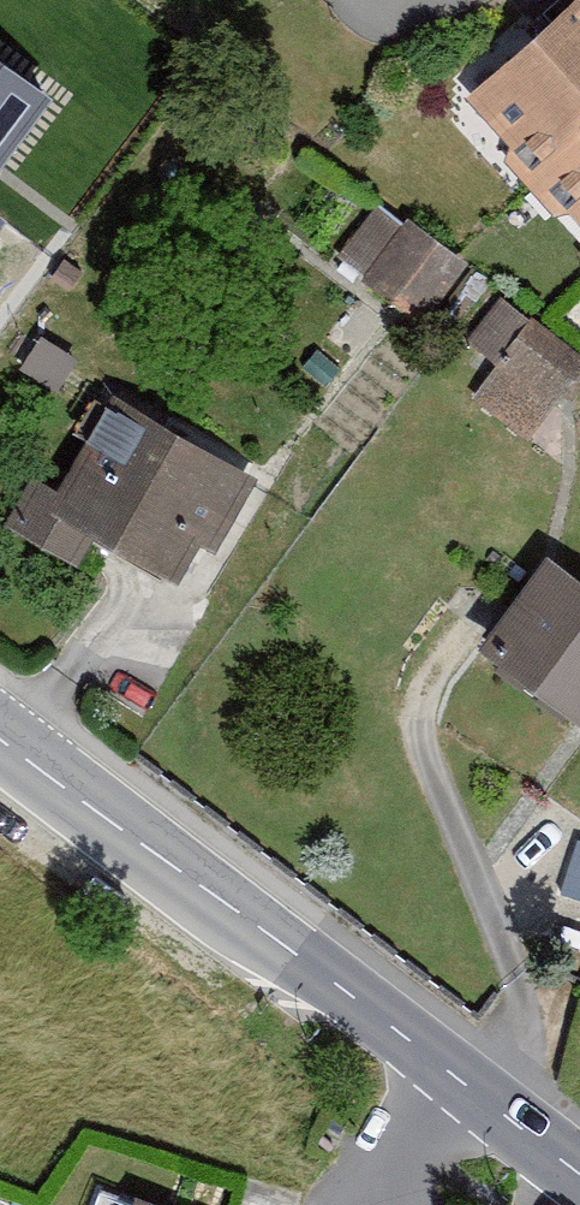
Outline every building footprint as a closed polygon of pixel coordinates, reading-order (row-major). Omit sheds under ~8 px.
[(472,99),(513,145),(507,161),(552,211),(569,207),(579,218),(579,1),(472,99)] [(0,64),(0,170),(51,102),(0,64)] [(488,281),(389,207),(347,264),(446,337),(488,281)] [(515,293),(482,338),(513,361),(487,396),(542,436),(579,383),(579,340),(515,293)] [(254,467),(136,399),(84,490),(56,481),(30,525),(101,566),(111,531),(191,576),(254,467)] [(548,549),(478,647),(579,719),(579,571),(548,549)] [(562,862),(547,911),(579,921),(579,868),(562,862)] [(113,1181),(104,1204),(179,1204),(113,1181)]
